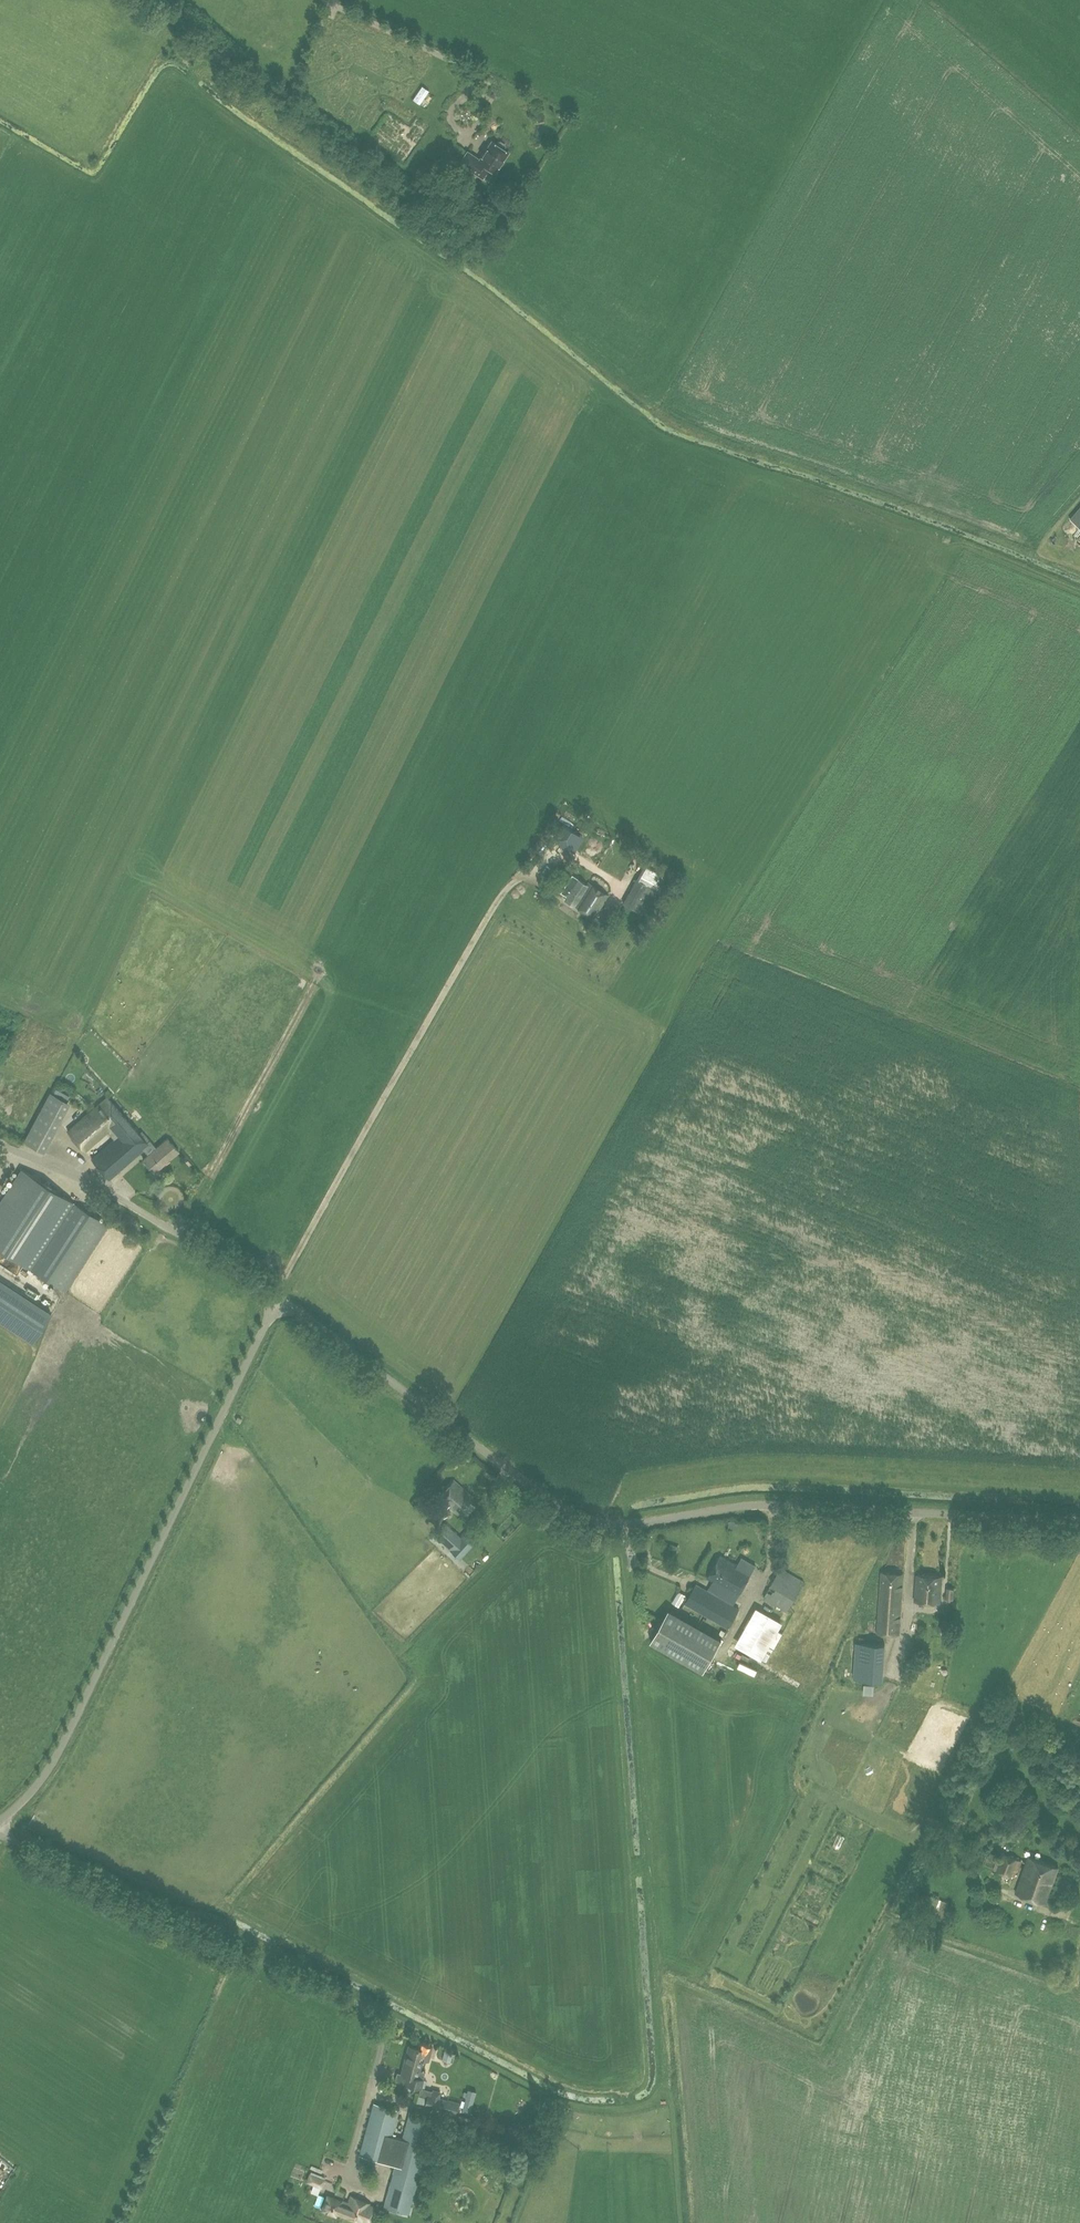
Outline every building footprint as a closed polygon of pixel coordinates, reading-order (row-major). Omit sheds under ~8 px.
[(461,162),(483,177),(489,168),(495,172),(496,170),(498,170),(500,167),(500,165),(509,152),(504,149),(506,146),(505,144),(501,141),(498,141),(497,144),(492,141),(487,148),(483,153),(484,154),(480,159),(468,151),(461,162)] [(456,156),(447,149),(430,171),(440,179),(456,156)] [(1071,518),(1079,526),(1079,508),(1071,518)] [(558,833),(552,842),(564,850),(570,840),(558,833)] [(565,898),(593,917),(608,895),(589,881),(587,884),(578,878),(565,898)] [(636,878),(623,903),(634,909),(647,886),(636,878)] [(80,1023),(76,1028),(83,1035),(87,1031),(80,1023)] [(31,1140),(51,1148),(72,1097),(52,1089),(31,1140)] [(144,1149),(152,1142),(150,1139),(150,1140),(142,1130),(139,1132),(109,1096),(69,1129),(86,1149),(114,1126),(118,1131),(116,1132),(118,1135),(92,1157),(109,1178),(144,1149)] [(157,1147),(152,1142),(144,1149),(149,1154),(143,1158),(155,1172),(179,1151),(168,1138),(157,1147)] [(65,1291),(108,1225),(22,1169),(0,1202),(0,1249),(65,1291)] [(43,1288),(50,1291),(53,1285),(46,1281),(43,1288)] [(0,1282),(0,1322),(32,1343),(50,1314),(0,1282)] [(473,1497),(455,1480),(439,1496),(442,1498),(440,1501),(447,1508),(449,1505),(458,1513),(473,1497)] [(438,1499),(431,1506),(443,1517),(449,1510),(447,1508),(440,1501),(438,1499)] [(460,1537),(446,1523),(435,1535),(459,1557),(480,1535),(470,1526),(460,1537)] [(675,1553),(678,1546),(671,1544),(669,1551),(675,1553)] [(729,1627),(739,1608),(723,1599),(728,1590),(738,1595),(751,1572),(720,1555),(707,1578),(718,1584),(713,1594),(696,1584),(686,1603),(729,1627)] [(787,1611),(804,1581),(781,1568),(764,1597),(787,1611)] [(877,1633),(898,1634),(903,1573),(882,1572),(877,1633)] [(942,1576),(917,1574),(915,1600),(940,1603),(942,1576)] [(946,1587),(945,1598),(954,1599),(955,1588),(946,1587)] [(680,1592),(673,1603),(680,1608),(687,1597),(680,1592)] [(722,1639),(669,1609),(651,1641),(705,1671),(722,1639)] [(765,1620),(781,1627),(783,1621),(768,1614),(765,1620)] [(765,1642),(762,1647),(753,1642),(748,1649),(746,1648),(742,1655),(755,1663),(767,1643),(765,1642)] [(854,1678),(883,1680),(885,1644),(856,1642),(854,1678)] [(998,1822),(995,1832),(1005,1835),(1008,1826),(998,1822)] [(989,1848),(983,1865),(990,1868),(996,1851),(989,1848)] [(993,1869),(1014,1877),(1017,1869),(1019,1870),(1022,1859),(1000,1851),(993,1869)] [(1029,1856),(1023,1871),(1015,1891),(1045,1903),(1059,1867),(1029,1856)] [(948,1903),(929,1896),(920,1915),(943,1923),(948,1903)] [(395,2080),(422,2087),(424,2079),(418,2077),(423,2057),(428,2058),(432,2045),(419,2042),(418,2047),(408,2045),(401,2073),(397,2072),(395,2080)] [(445,2050),(442,2060),(450,2062),(453,2052),(445,2050)] [(426,2085),(433,2086),(434,2078),(427,2077),(426,2085)] [(439,2097),(441,2091),(432,2088),(431,2094),(427,2094),(424,2105),(444,2110),(447,2099),(446,2099),(439,2097)] [(465,2089),(458,2111),(466,2113),(472,2092),(465,2089)] [(444,2110),(456,2113),(459,2102),(447,2099),(444,2110)] [(385,2162),(392,2136),(399,2109),(374,2102),(360,2155),(385,2162)] [(392,2136),(385,2162),(394,2165),(383,2207),(409,2214),(435,2119),(409,2112),(402,2138),(392,2136)] [(317,2175),(309,2172),(306,2181),(314,2184),(317,2175)] [(352,2179),(348,2189),(361,2194),(365,2184),(352,2179)] [(336,2212),(344,2216),(352,2196),(350,2195),(346,2205),(340,2203),(341,2200),(327,2194),(321,2209),(335,2215),(336,2212)] [(344,2216),(361,2222),(362,2221),(366,2222),(368,2222),(375,2207),(368,2204),(369,2203),(352,2196),(344,2216)]
